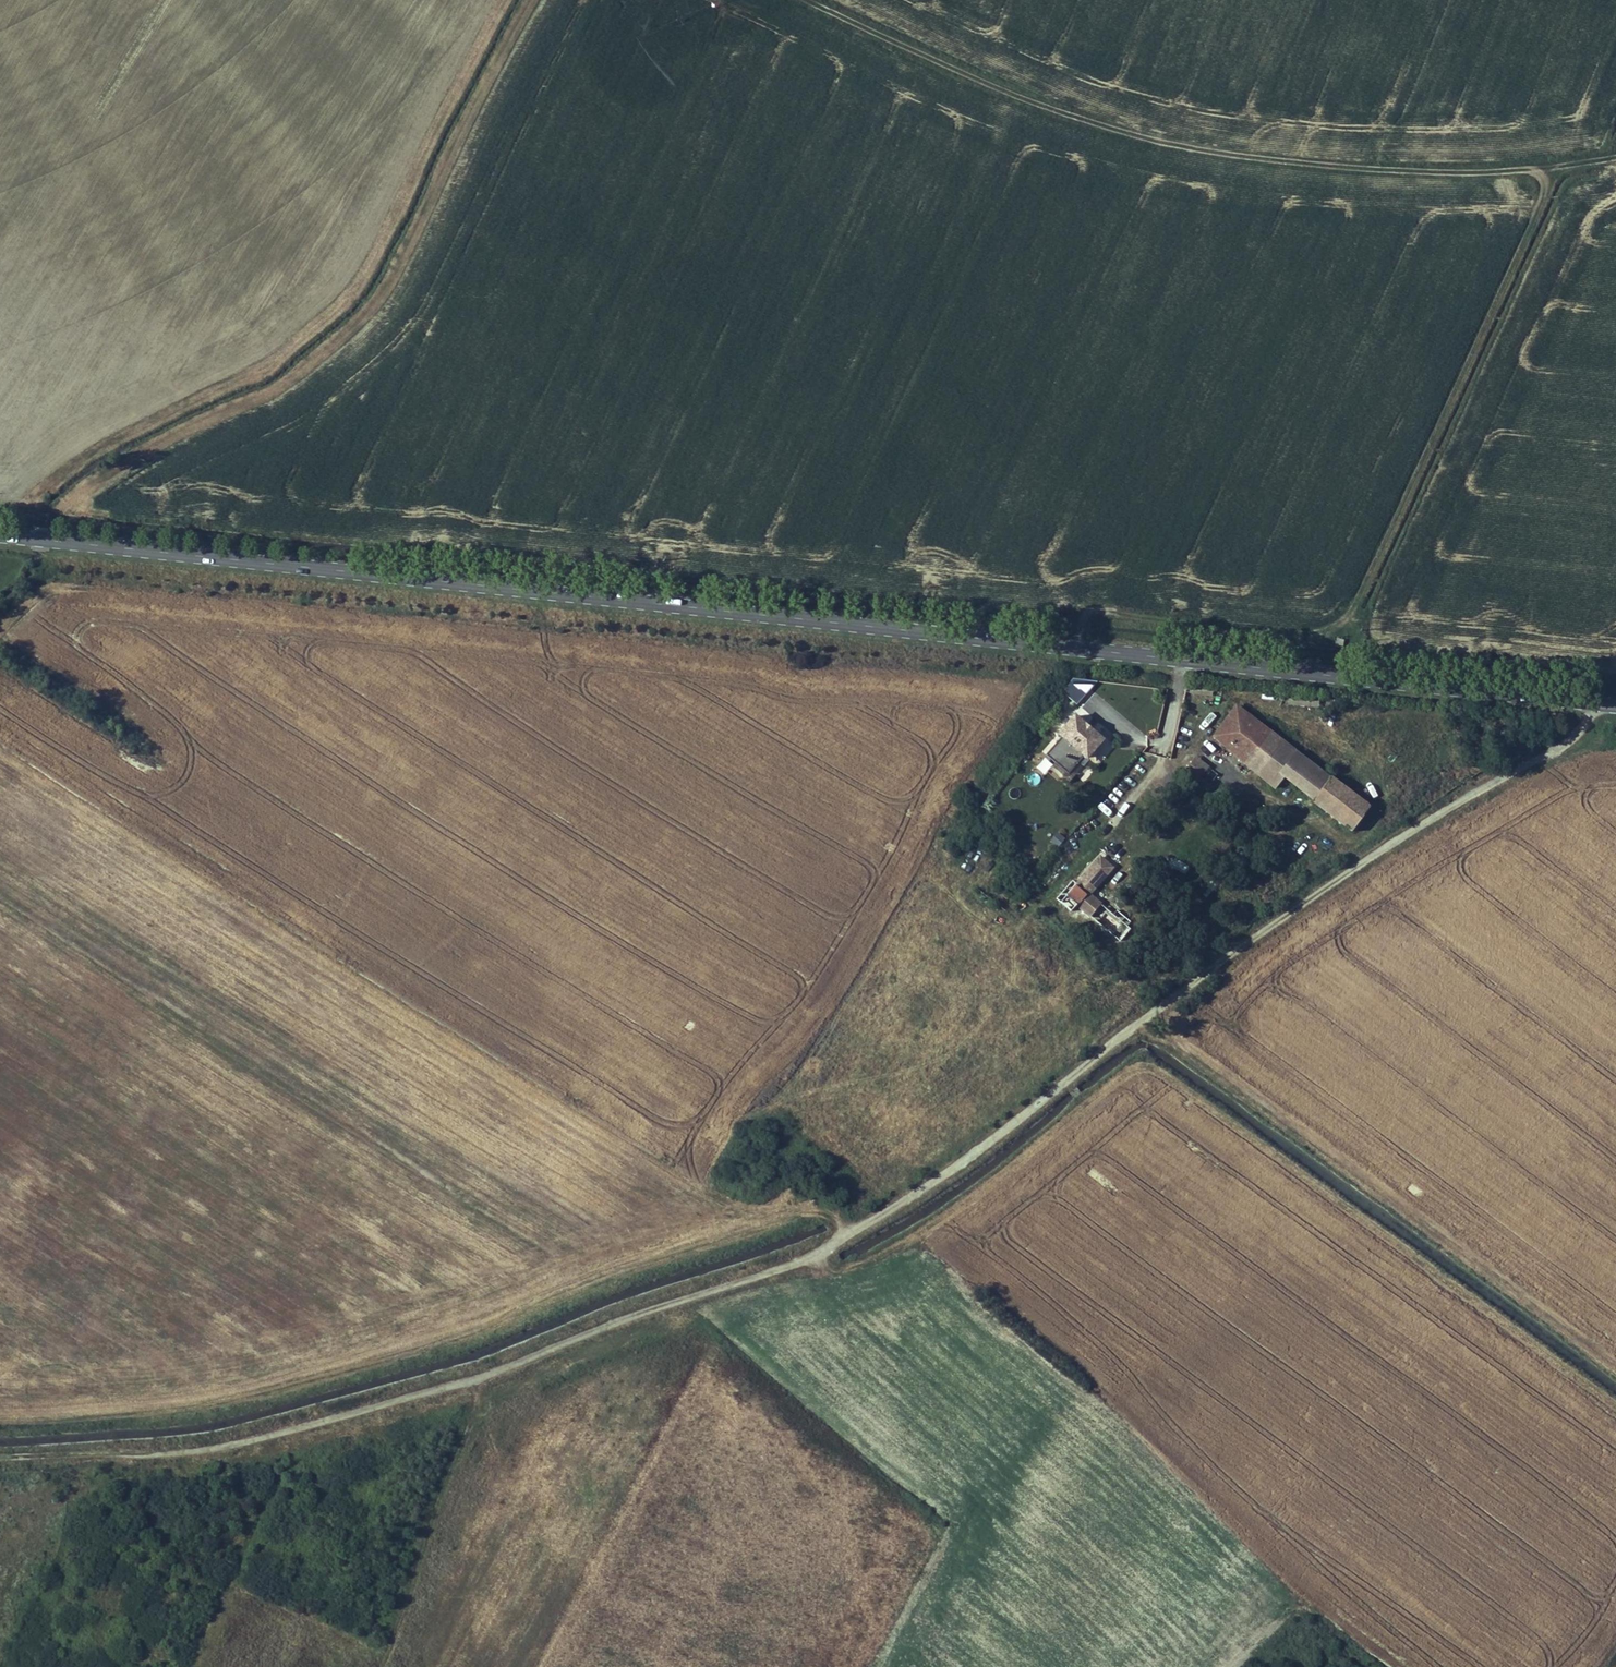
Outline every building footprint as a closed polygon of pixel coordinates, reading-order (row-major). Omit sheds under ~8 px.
[(1084,701),(1087,680),(1067,678),(1065,699),(1084,701)] [(1230,709),(1286,751),(1293,742),(1238,700),(1230,709)] [(1308,805),(1326,782),(1286,751),(1230,709),(1206,741),(1270,791),(1278,781),(1308,805)] [(1056,744),(1043,760),(1065,778),(1078,762),(1081,765),(1097,745),(1069,722),(1053,741),(1056,744)] [(1326,782),(1308,805),(1307,807),(1344,836),(1347,832),(1363,811),(1326,782)] [(1107,810),(1094,825),(1104,833),(1116,818),(1107,810)] [(1363,811),(1347,832),(1362,843),(1378,823),(1363,811)] [(1068,888),(1058,900),(1070,910),(1080,898),(1068,888)]
